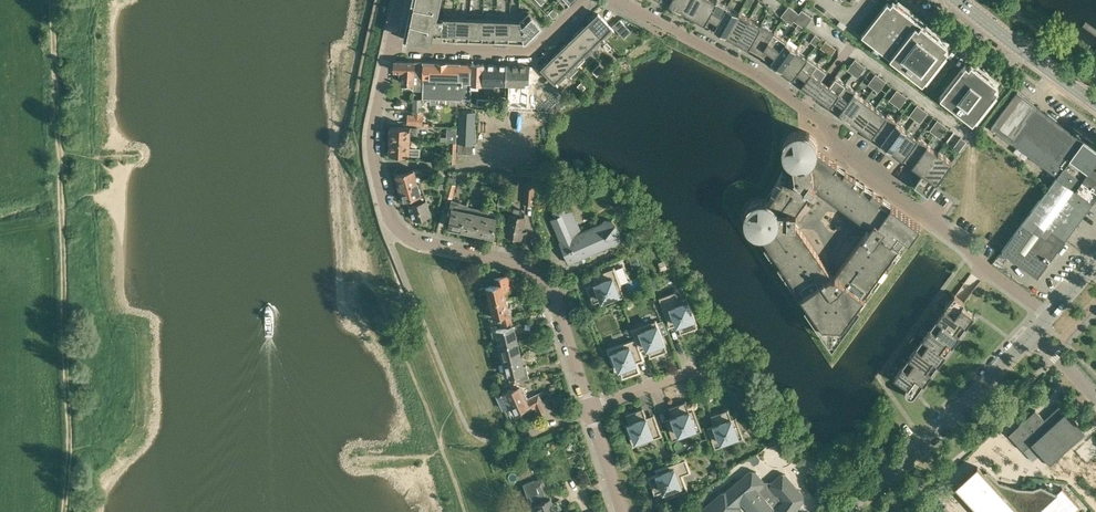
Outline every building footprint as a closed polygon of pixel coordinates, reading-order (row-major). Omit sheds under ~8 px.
[(403,37),(431,39),(434,27),(442,27),(443,16),(433,15),(437,0),(412,0),(403,37)] [(669,3),(681,9),(686,0),(671,0),(669,3)] [(681,9),(693,16),(701,0),(686,0),(681,9)] [(693,16),(704,22),(716,0),(701,0),(693,16)] [(719,0),(716,0),(704,22),(705,22),(714,27),(714,28),(715,28),(727,5),(719,0)] [(861,35),(875,46),(872,49),(879,55),(882,51),(922,83),(948,50),(945,48),(947,45),(938,37),(940,34),(933,28),(930,31),(910,15),(912,12),(904,6),(902,9),(893,2),(890,5),(887,2),(861,35)] [(728,5),(727,5),(715,28),(726,34),(739,11),(738,12),(727,6),(728,5)] [(795,19),(799,14),(789,6),(785,11),(795,19)] [(554,7),(549,12),(554,17),(559,12),(554,7)] [(529,11),(519,10),(519,15),(525,41),(542,24),(529,11)] [(812,17),(801,10),(798,15),(809,22),(812,17)] [(749,17),(739,11),(726,34),(737,40),(749,17)] [(791,24),(795,19),(785,11),(781,16),(791,24)] [(456,12),(443,12),(443,16),(442,27),(442,37),(455,38),(456,12)] [(469,13),(456,12),(455,38),(468,38),(469,13)] [(483,13),(469,13),(468,38),(481,39),(483,13)] [(496,14),(483,13),(481,39),(495,39),(496,14)] [(509,14),(496,14),(495,39),(508,40),(509,14)] [(519,15),(509,14),(508,40),(525,41),(519,15)] [(599,14),(589,22),(602,35),(611,27),(599,14)] [(805,28),(809,22),(798,15),(794,21),(805,28)] [(750,17),(749,17),(737,40),(748,47),(761,24),(761,23),(760,24),(749,18),(750,17)] [(620,19),(613,25),(624,37),(630,31),(620,19)] [(602,35),(589,22),(581,30),(581,29),(579,31),(593,45),(602,36),(602,35)] [(774,31),(761,24),(748,47),(749,47),(760,53),(774,31)] [(593,45),(579,31),(578,33),(570,40),(583,54),(593,45)] [(786,40),(774,31),(760,53),(771,61),(770,61),(771,61),(786,40)] [(821,38),(815,34),(807,45),(813,49),(821,38)] [(583,54),(570,40),(563,48),(562,47),(560,49),(574,63),(583,54)] [(787,40),(786,40),(771,61),(781,69),(796,48),(786,41),(787,40)] [(831,44),(825,41),(818,51),(823,55),(831,44)] [(836,48),(831,44),(823,55),(828,59),(836,48)] [(807,56),(796,48),(781,69),(792,77),(808,55),(807,55),(807,56)] [(559,51),(551,58),(564,71),(564,72),(574,63),(560,49),(559,50),(559,51)] [(617,59),(620,55),(616,50),(612,54),(617,59)] [(817,63),(808,55),(792,77),(793,77),(802,83),(801,83),(802,84),(817,63)] [(564,71),(551,58),(542,67),(554,80),(564,71)] [(860,63),(855,59),(847,69),(852,73),(860,63)] [(414,89),(423,89),(424,61),(395,60),(395,71),(400,71),(400,75),(403,75),(403,82),(414,82),(414,89)] [(424,61),(423,89),(423,97),(458,98),(460,62),(424,61)] [(460,62),(458,98),(463,98),(463,97),(470,97),(472,63),(460,62)] [(472,63),(470,97),(471,97),(472,83),(483,83),(484,63),(472,63)] [(484,63),(483,83),(494,84),(495,64),(485,64),(485,63),(484,63)] [(816,94),(825,82),(821,79),(828,70),(817,63),(802,84),(812,91),(816,94)] [(865,67),(860,63),(852,73),(858,77),(865,67)] [(965,64),(940,97),(972,122),(998,90),(995,87),(998,84),(988,77),(991,74),(983,67),(980,71),(971,63),(969,66),(965,64)] [(495,64),(494,84),(495,84),(494,93),(500,94),(500,83),(506,83),(507,64),(495,64)] [(507,64),(506,83),(509,83),(508,109),(527,109),(528,84),(529,65),(507,64)] [(601,73),(605,69),(600,64),(596,68),(601,73)] [(597,76),(601,73),(596,68),(593,71),(597,76)] [(554,85),(556,83),(543,70),(541,72),(554,85)] [(881,78),(875,74),(868,84),(873,88),(881,78)] [(825,82),(816,94),(830,104),(845,83),(835,76),(829,85),(825,82)] [(886,81),(881,78),(873,88),(878,92),(886,81)] [(855,90),(845,83),(830,104),(830,105),(830,104),(839,111),(855,90)] [(586,95),(590,91),(585,87),(582,90),(586,95)] [(855,90),(839,111),(850,119),(865,99),(855,91),(855,90)] [(902,93),(897,90),(889,100),(894,104),(902,93)] [(1017,91),(991,127),(1057,175),(1058,174),(1083,139),(1017,91)] [(907,97),(902,93),(894,104),(899,108),(907,97)] [(422,111),(422,98),(413,98),(412,111),(422,111)] [(876,107),(865,99),(850,119),(861,127),(876,107)] [(922,108),(917,105),(909,115),(914,119),(922,108)] [(886,114),(876,107),(861,127),(871,135),(887,114),(887,113),(886,114)] [(927,112),(922,108),(914,119),(920,123),(927,112)] [(458,141),(459,141),(458,153),(472,154),(473,142),(474,142),(476,111),(459,110),(458,141)] [(413,111),(413,114),(408,113),(407,124),(422,125),(423,114),(422,114),(423,112),(413,111)] [(897,121),(887,114),(871,135),(872,135),(881,142),(897,121)] [(942,124),(937,120),(929,130),(935,134),(942,124)] [(897,121),(881,142),(892,150),(907,129),(896,122),(897,121)] [(948,127),(942,124),(935,134),(940,138),(948,127)] [(391,125),(390,139),(410,140),(410,133),(417,133),(418,126),(411,126),(391,125)] [(450,141),(456,141),(457,127),(447,127),(446,141),(450,141)] [(745,223),(747,227),(750,230),(753,232),(832,346),(921,225),(869,187),(842,167),(818,149),(818,148),(818,144),(816,140),(814,136),(811,133),(807,131),(803,130),(798,129),(794,130),(790,132),(787,135),(784,138),(782,142),(781,147),(782,151),(783,155),(786,159),(781,169),(777,179),(771,189),(765,198),(761,198),(756,198),(752,200),(749,203),(746,206),(744,210),(743,215),(743,219),(745,223)] [(917,137),(907,129),(892,150),(902,158),(918,136),(917,137)] [(928,143),(918,136),(902,158),(912,165),(928,143)] [(966,141),(961,137),(953,147),(958,152),(966,141)] [(410,140),(390,139),(390,153),(420,154),(420,147),(410,147),(410,140)] [(1058,174),(1093,200),(1095,197),(1095,149),(1083,139),(1058,174)] [(928,144),(928,143),(912,165),(922,172),(937,152),(927,145),(928,144)] [(938,151),(937,152),(922,172),(918,178),(920,188),(928,194),(952,161),(938,151)] [(396,174),(399,186),(399,187),(418,181),(414,169),(396,174)] [(445,181),(448,176),(440,170),(436,174),(445,181)] [(1051,182),(1002,250),(1038,276),(1093,200),(1058,174),(1057,175),(1051,182)] [(448,181),(449,182),(445,195),(453,197),(457,184),(455,184),(456,177),(449,175),(448,181)] [(418,181),(399,187),(403,200),(408,198),(425,193),(421,194),(418,181)] [(526,183),(525,187),(524,204),(533,204),(535,187),(535,184),(526,183)] [(425,193),(408,198),(414,219),(431,214),(425,193)] [(500,195),(498,204),(505,206),(507,197),(500,195)] [(452,199),(452,202),(448,216),(451,217),(449,226),(461,229),(467,206),(468,206),(468,204),(452,199)] [(552,212),(554,217),(551,219),(561,240),(559,241),(569,263),(611,244),(615,244),(620,238),(620,233),(616,223),(612,219),(605,219),(602,222),(582,231),(570,203),(564,202),(552,212)] [(461,229),(477,232),(482,209),(468,206),(467,206),(461,229)] [(525,238),(527,231),(522,230),(525,216),(521,215),(522,209),(514,207),(513,213),(511,213),(507,234),(525,238)] [(482,209),(477,232),(493,236),(497,216),(488,214),(489,210),(482,209)] [(634,236),(649,233),(646,218),(631,222),(634,236)] [(635,252),(628,254),(631,261),(638,259),(635,252)] [(661,269),(667,267),(664,260),(658,262),(661,269)] [(625,263),(618,266),(623,280),(631,277),(625,263)] [(624,296),(614,267),(598,273),(601,281),(587,286),(593,303),(609,297),(610,301),(624,296)] [(486,286),(490,301),(507,297),(505,290),(512,289),(509,279),(516,278),(515,273),(508,275),(508,274),(494,277),(496,284),(486,286)] [(442,292),(449,290),(444,275),(438,277),(442,292)] [(654,277),(648,279),(652,289),(657,287),(654,277)] [(697,327),(686,296),(678,299),(675,291),(659,297),(668,322),(676,319),(681,333),(697,327)] [(507,297),(490,301),(494,316),(502,315),(503,321),(511,319),(510,313),(507,297)] [(968,306),(956,298),(947,309),(969,324),(975,315),(966,309),(968,306)] [(969,324),(947,309),(940,319),(961,334),(969,324)] [(502,327),(497,328),(492,329),(494,336),(498,335),(500,344),(517,340),(513,324),(513,325),(511,319),(503,321),(500,321),(502,327)] [(632,329),(635,338),(638,345),(645,342),(650,356),(667,350),(661,334),(668,331),(663,319),(656,321),(656,320),(632,329)] [(961,334),(940,319),(934,328),(955,343),(961,334)] [(955,343),(934,328),(926,338),(948,353),(955,343)] [(635,338),(608,349),(613,363),(617,361),(623,377),(639,371),(634,357),(642,354),(638,345),(635,338)] [(948,353),(926,338),(919,348),(941,363),(948,353)] [(517,340),(500,344),(504,360),(521,356),(517,340)] [(941,363),(919,348),(912,357),(934,373),(941,363)] [(521,356),(504,360),(508,376),(510,375),(511,381),(526,378),(521,356)] [(934,373),(912,357),(906,367),(927,383),(934,373)] [(927,383),(906,367),(898,377),(911,387),(910,389),(909,391),(909,394),(911,396),(914,397),(916,397),(919,395),(925,386),(927,383)] [(513,388),(497,395),(503,408),(502,408),(503,410),(504,409),(510,421),(518,418),(515,412),(522,408),(524,411),(536,406),(540,415),(552,409),(546,398),(541,400),(539,394),(527,399),(520,385),(519,380),(526,378),(511,381),(513,388)] [(701,429),(696,415),(692,417),(686,401),(669,407),(674,421),(667,424),(673,440),(701,429)] [(1050,463),(1085,431),(1061,404),(1045,419),(1036,409),(1009,434),(1024,451),(1032,443),(1050,463)] [(628,431),(633,445),(661,435),(655,418),(648,421),(643,407),(626,414),(632,429),(628,431)] [(734,425),(728,409),(711,415),(717,429),(709,432),(715,448),(743,437),(738,423),(734,425)] [(685,444),(679,448),(682,453),(689,449),(685,444)] [(756,454),(749,458),(752,463),(754,464),(758,461),(759,459),(756,454)] [(648,477),(655,493),(669,488),(671,496),(688,490),(684,481),(680,483),(677,476),(690,471),(685,458),(663,467),(664,471),(648,477)] [(721,469),(728,467),(725,459),(718,462),(721,469)] [(955,486),(979,511),(1074,511),(1080,507),(1062,487),(1057,492),(1041,485),(1032,488),(1018,487),(999,482),(987,472),(983,472),(977,466),(955,486)] [(718,468),(713,470),(712,472),(714,477),(721,475),(718,468)] [(804,495),(786,473),(781,473),(771,481),(765,481),(756,471),(749,470),(724,491),(719,493),(697,511),(796,511),(804,501),(804,495)] [(562,508),(559,500),(554,503),(542,477),(524,486),(528,495),(532,493),(537,502),(536,503),(540,511),(558,511),(557,510),(562,508)]
